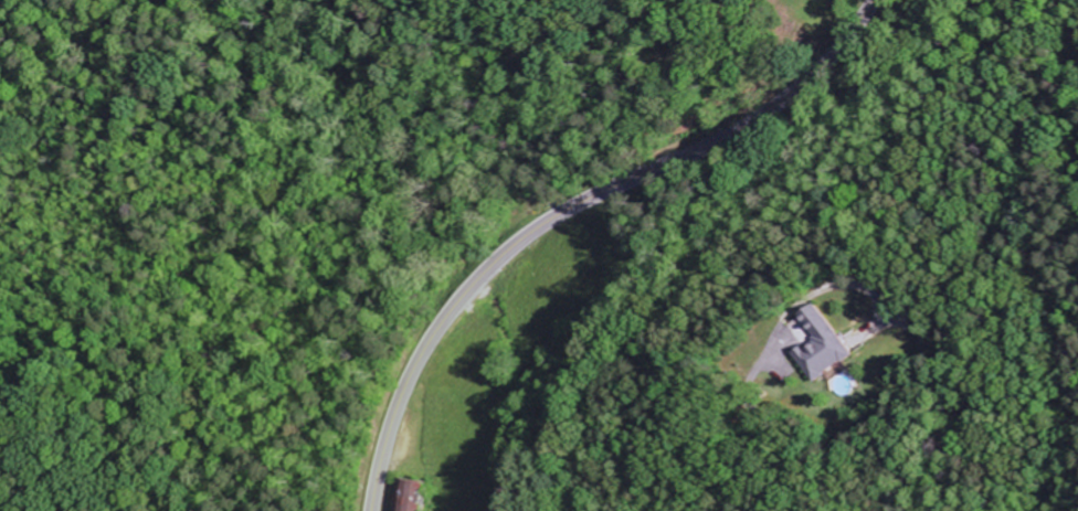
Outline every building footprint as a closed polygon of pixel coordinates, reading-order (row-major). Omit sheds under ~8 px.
[(818,383),(857,355),(822,305),(806,316),(821,339),(798,355),(818,383)] [(405,505),(404,510),(431,510),(436,484),(406,478),(401,505),(405,505)]
